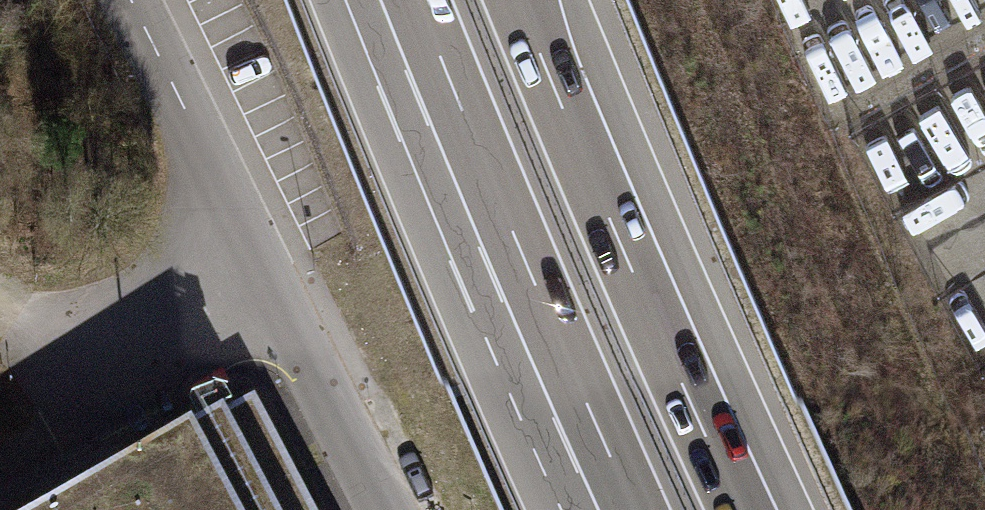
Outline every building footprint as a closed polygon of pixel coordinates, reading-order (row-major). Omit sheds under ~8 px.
[(254,400),(49,509),(313,509),(254,400)]
